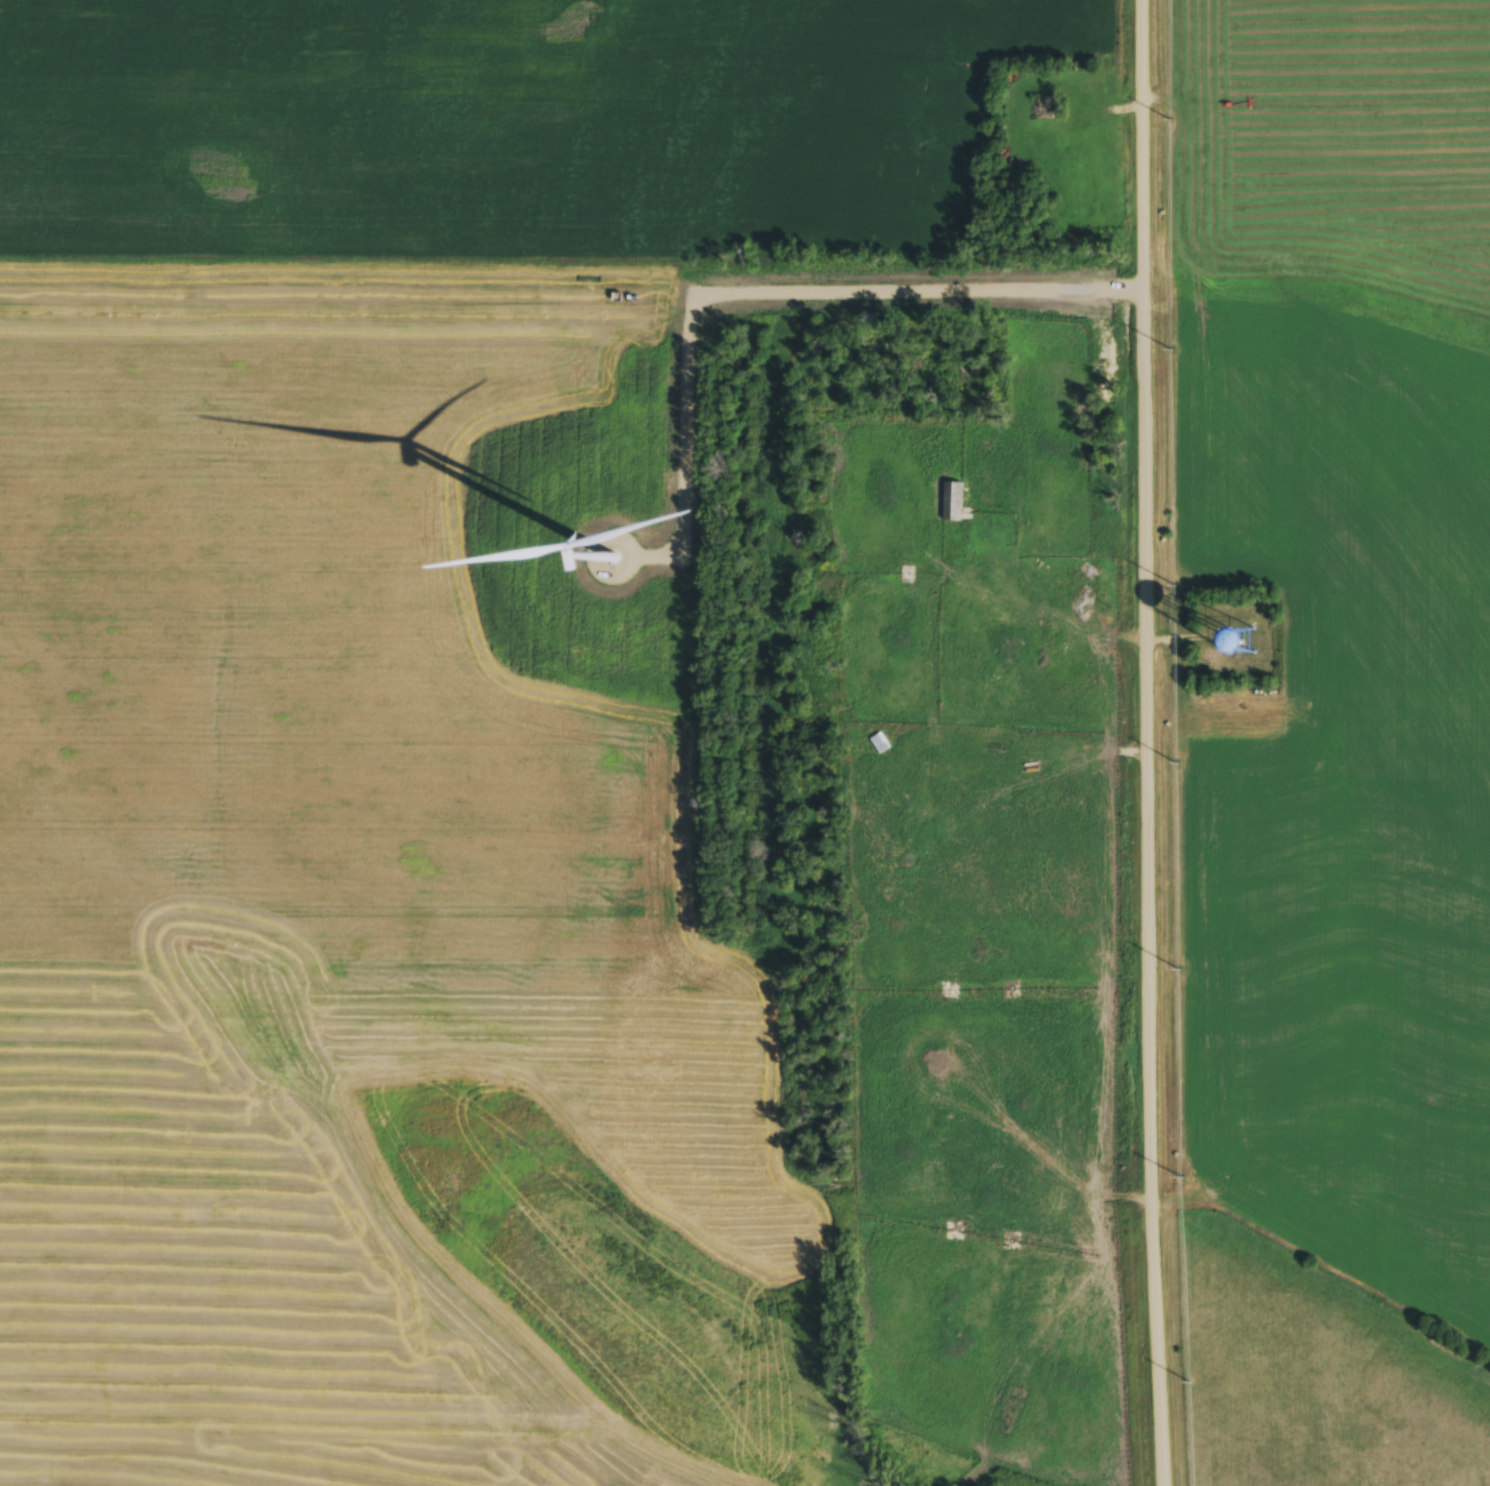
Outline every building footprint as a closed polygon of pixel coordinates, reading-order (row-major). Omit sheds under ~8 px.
[(963,524),(963,486),(944,486),(944,524),(963,524)] [(1230,665),(1249,652),(1236,633),(1217,646),(1230,665)] [(549,1266),(542,1264),(539,1274),(546,1277),(549,1266)]
